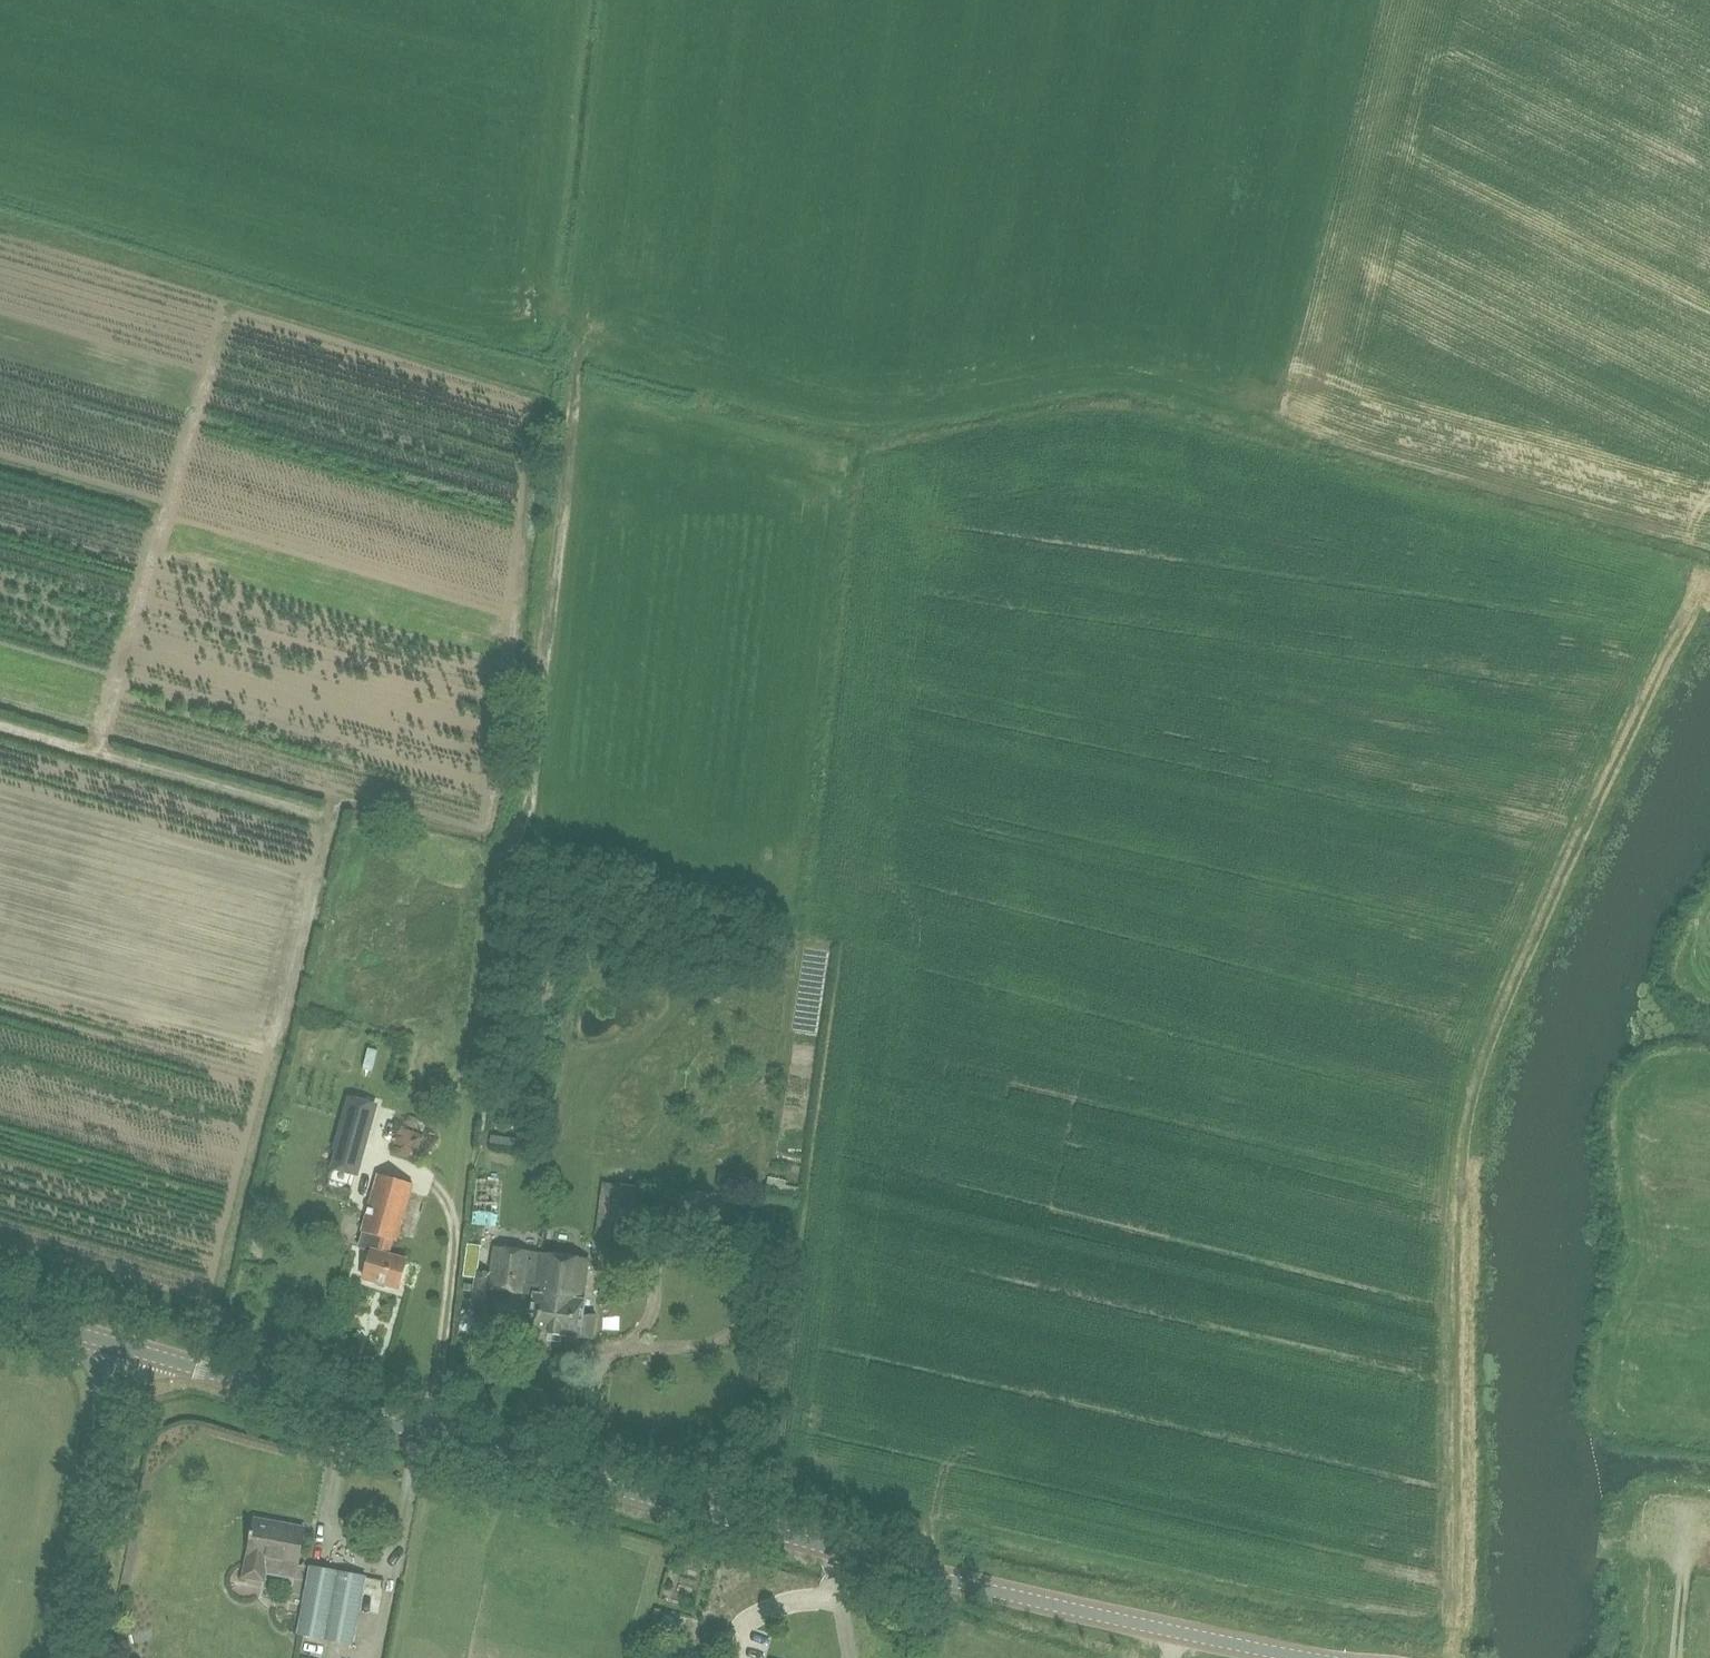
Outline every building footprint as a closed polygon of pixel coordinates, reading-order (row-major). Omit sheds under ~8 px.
[(351,1192),(377,1106),(350,1098),(339,1133),(342,1134),(327,1185),(351,1192)] [(394,1153),(418,1159),(424,1135),(400,1128),(394,1153)] [(408,1260),(389,1255),(394,1241),(398,1242),(416,1184),(378,1172),(360,1231),(362,1232),(358,1245),(372,1250),(364,1279),(400,1290),(408,1260)] [(719,1172),(717,1190),(728,1191),(730,1173),(719,1172)] [(499,1227),(505,1181),(477,1178),(472,1223),(499,1227)] [(633,1240),(639,1188),(601,1184),(595,1235),(633,1240)] [(490,1301),(491,1290),(533,1295),(533,1297),(529,1332),(593,1340),(596,1315),(584,1314),(586,1303),(591,1260),(538,1255),(495,1249),(492,1274),(476,1272),(473,1299),(490,1301)] [(472,1292),(473,1285),(464,1284),(463,1291),(472,1292)] [(255,1520),(249,1557),(246,1557),(242,1578),(266,1582),(267,1574),(297,1580),(306,1529),(255,1520)] [(327,1639),(339,1571),(310,1566),(297,1633),(327,1639)] [(350,1643),(363,1576),(339,1571),(327,1639),(350,1643)]
